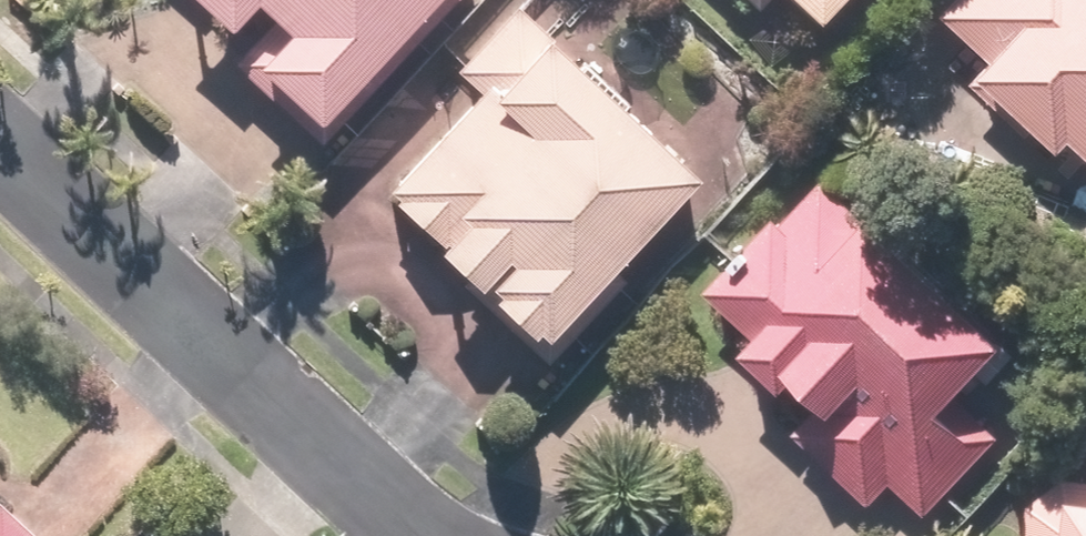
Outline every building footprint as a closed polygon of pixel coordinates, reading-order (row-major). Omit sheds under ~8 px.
[(202,41),(234,8),(265,39),(229,76),(291,136),(424,0),(160,0),(202,41)] [(746,15),(760,0),(730,0),(746,15)] [(794,27),(819,0),(765,0),(794,27)] [(932,19),(984,66),(958,96),(1043,172),(1061,152),(1085,174),(1085,0),(949,0),(932,19)] [(437,78),(457,96),(400,159),(380,141),(337,189),(521,355),(680,178),(495,13),(437,78)] [(775,236),(762,224),(696,299),(742,341),(724,362),(793,424),(782,437),(865,510),(880,494),(916,526),(982,453),(939,415),(994,354),(814,192),(775,236)] [(0,473),(0,535),(62,535),(0,473)] [(1054,486),(1021,509),(1020,535),(1085,535),(1085,488),(1054,486)]
